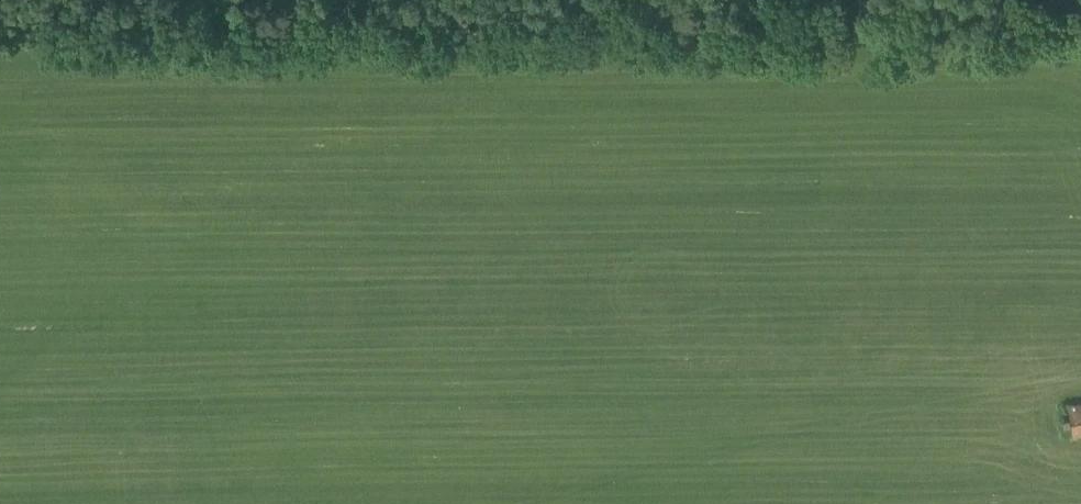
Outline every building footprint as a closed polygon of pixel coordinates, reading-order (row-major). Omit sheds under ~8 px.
[(1069,406),(1074,437),(1080,436),(1080,404),(1069,406)]
